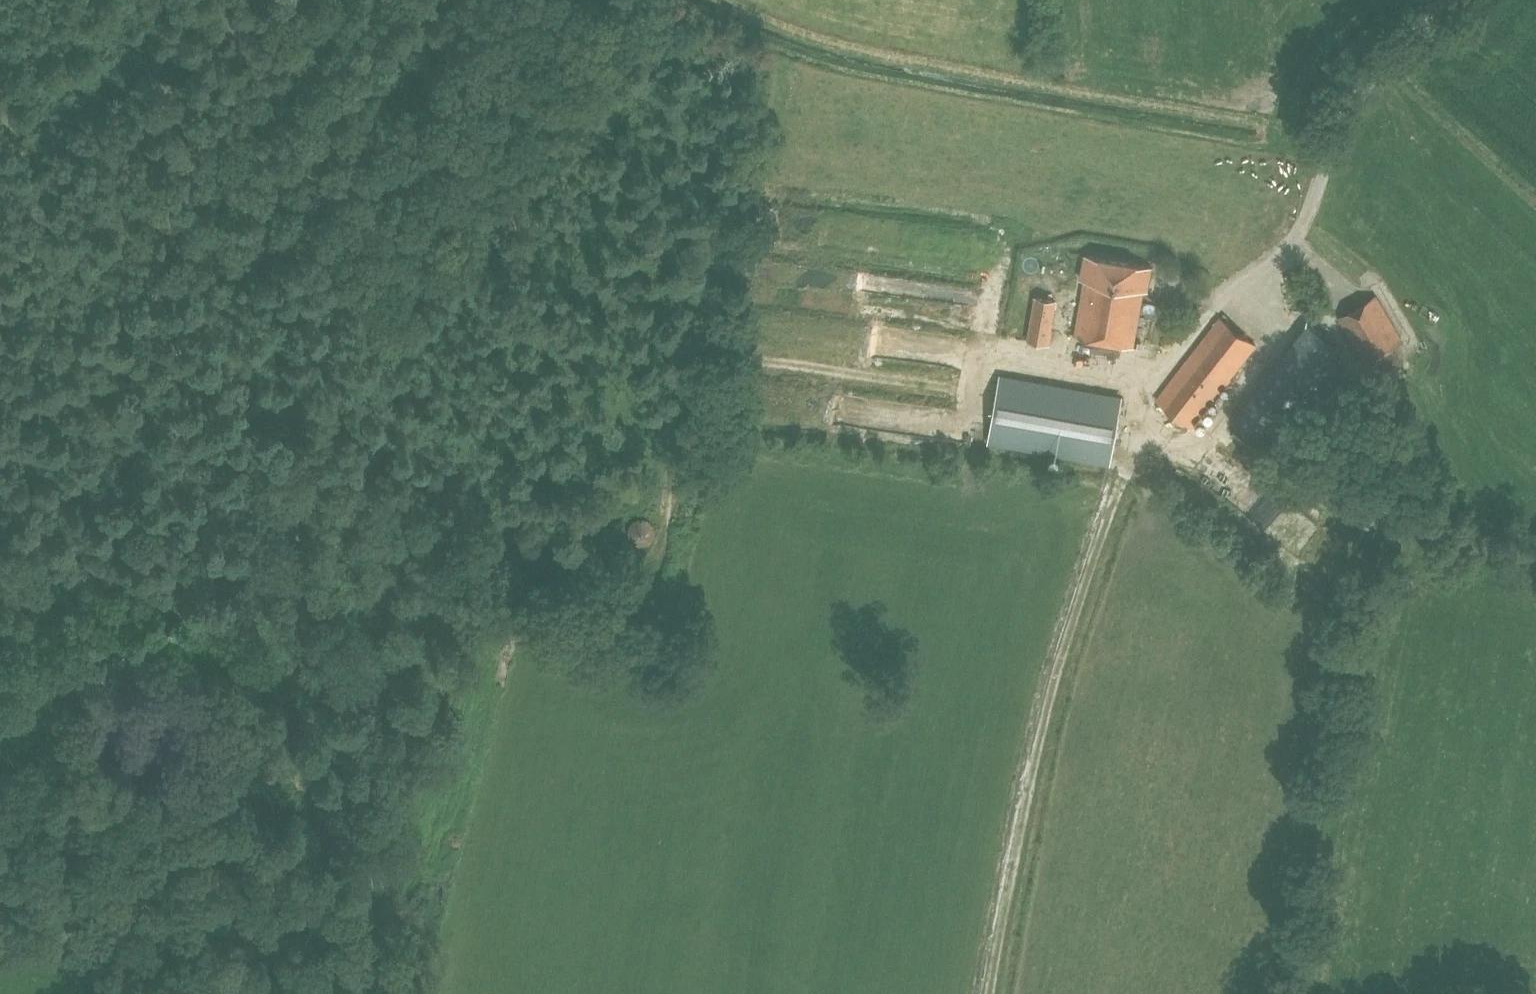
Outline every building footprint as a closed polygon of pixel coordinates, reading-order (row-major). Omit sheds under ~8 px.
[(1147,290),(1151,266),(1086,255),(1082,279),(1086,280),(1075,337),(1133,347),(1143,290),(1147,290)] [(1051,344),(1057,299),(1034,295),(1025,339),(1051,344)] [(1365,360),(1402,338),(1376,296),(1340,318),(1365,360)] [(1193,426),(1257,344),(1221,316),(1157,398),(1193,426)] [(1266,446),(1341,347),(1309,323),(1234,421),(1266,446)] [(1120,397),(1101,393),(1101,391),(1000,374),(988,442),(1089,460),(1089,459),(1109,463),(1120,397)]
